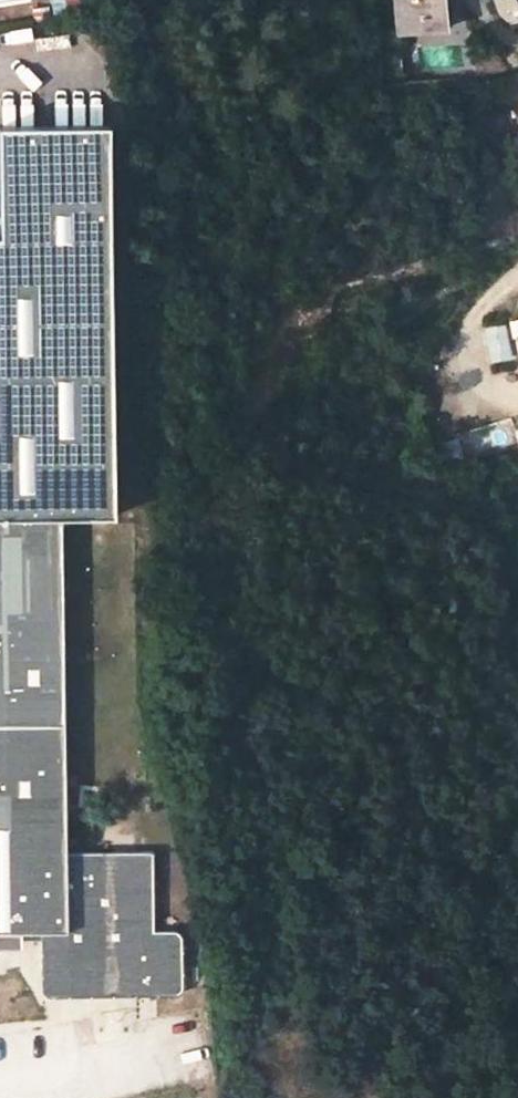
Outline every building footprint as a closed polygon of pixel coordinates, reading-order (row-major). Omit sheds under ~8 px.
[(388,34),(396,34),(393,0),(380,0),(388,34)] [(396,34),(425,31),(444,29),(442,1),(437,1),(437,0),(393,0),(396,34)] [(515,0),(486,0),(495,30),(517,23),(517,27),(517,0),(515,0)] [(195,34),(179,27),(173,39),(190,46),(195,34)] [(444,29),(425,31),(426,39),(445,37),(444,29)] [(481,49),(472,57),(487,72),(495,65),(481,49)] [(61,516),(113,516),(109,124),(2,125),(2,143),(2,236),(0,236),(0,517),(61,516)] [(506,325),(486,329),(492,360),(511,357),(506,325)] [(510,421),(495,425),(502,447),(517,443),(510,421)] [(491,426),(476,431),(483,453),(498,449),(491,426)] [(473,433),(459,437),(466,459),(480,454),(473,433)] [(456,441),(443,445),(448,466),(463,462),(456,441)] [(37,939),(37,988),(38,995),(40,999),(43,1002),(48,1004),(165,1003),(170,1003),(175,1001),(179,998),(181,991),(181,952),(179,945),(175,940),(171,938),(153,937),(153,855),(64,856),(61,521),(61,516),(0,517),(0,939),(37,939)]
